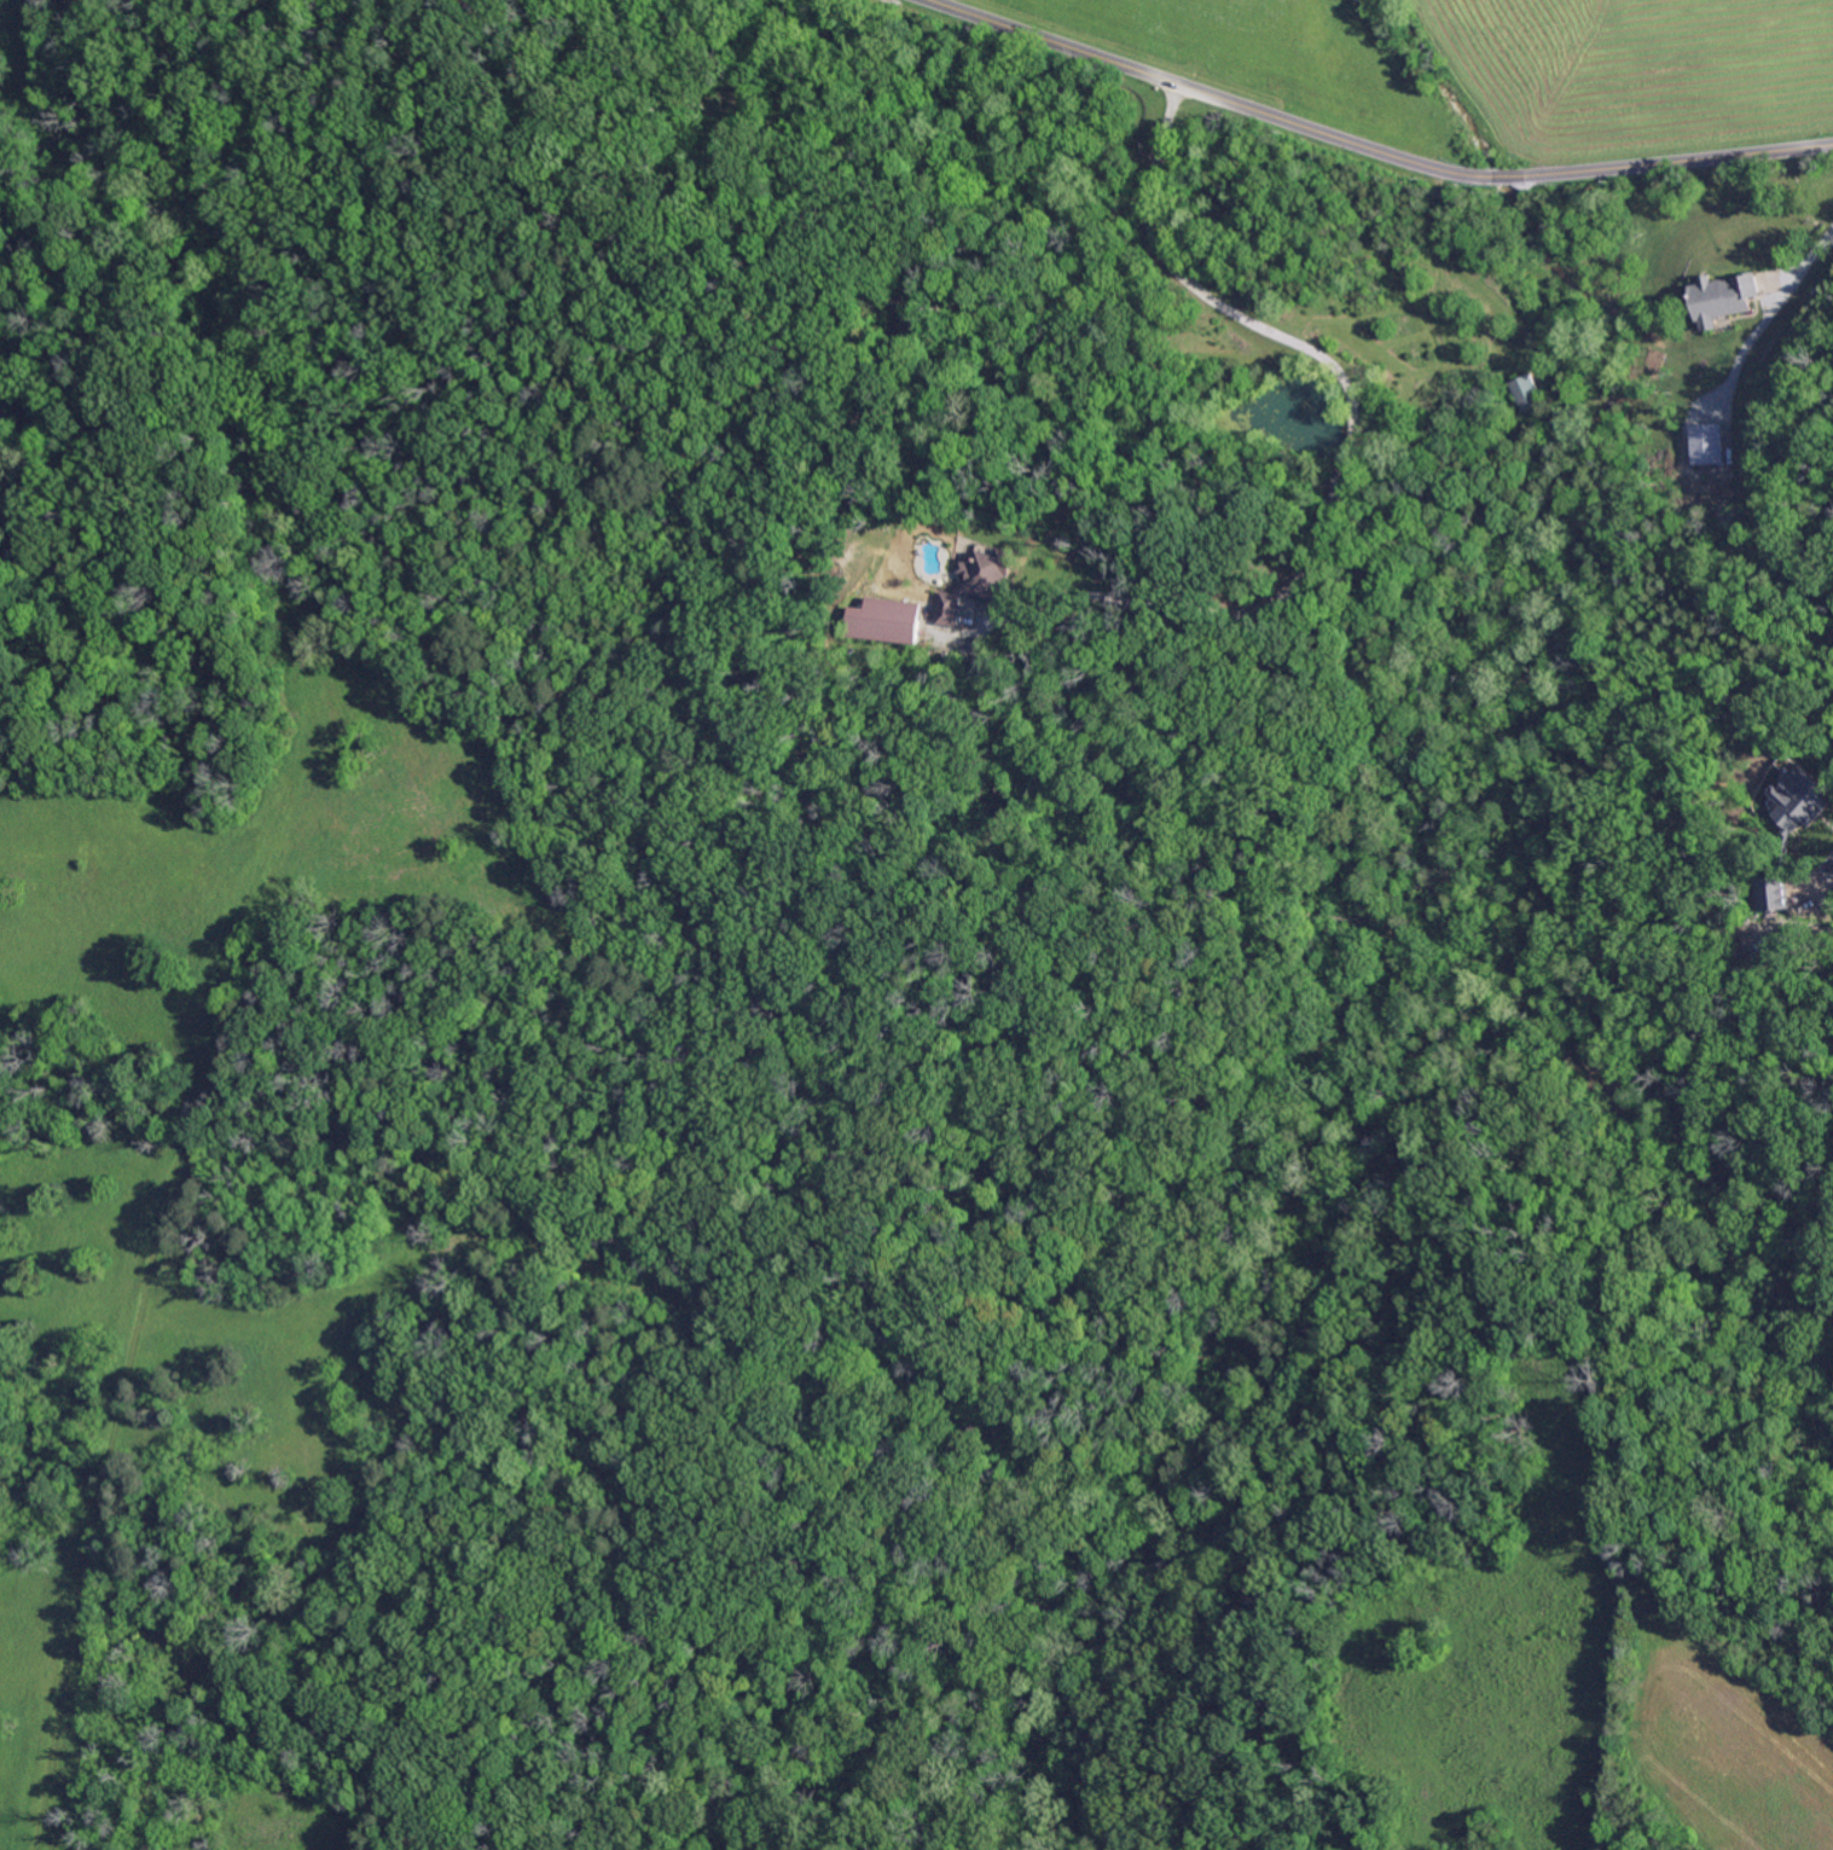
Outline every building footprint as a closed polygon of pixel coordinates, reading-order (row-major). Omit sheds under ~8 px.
[(1717,330),(1703,332),(1700,321),(1698,323),(1690,288),(1703,285),(1700,278),(1711,276),(1712,283),(1744,276),(1752,312),(1715,319),(1717,330)] [(1526,412),(1513,384),(1535,375),(1547,401),(1526,412)] [(1693,464),(1723,464),(1722,424),(1692,425),(1693,464)] [(1010,597),(1005,596),(1003,605),(973,597),(969,595),(964,598),(961,628),(939,626),(944,595),(955,596),(968,584),(970,585),(973,578),(961,574),(964,563),(979,567),(982,553),(1000,558),(1003,551),(1021,556),(1010,597)] [(918,646),(847,638),(851,609),(866,610),(868,599),(924,604),(918,646)] [(1831,798),(1832,800),(1832,808),(1814,828),(1806,823),(1797,833),(1779,816),(1786,807),(1774,794),(1782,785),(1787,789),(1809,767),(1832,790),(1832,795),(1831,798)] [(1759,880),(1790,876),(1793,911),(1763,914),(1759,880)]
